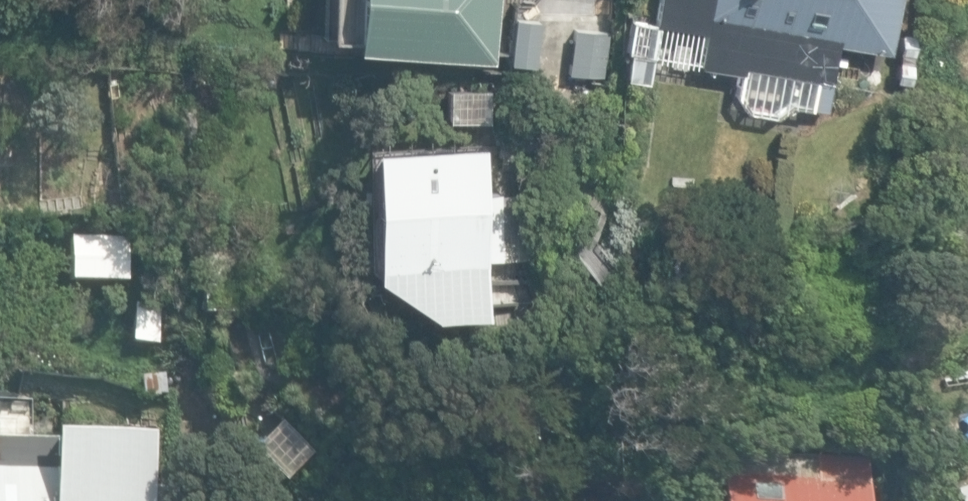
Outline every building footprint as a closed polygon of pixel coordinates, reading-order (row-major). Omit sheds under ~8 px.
[(486,60),(493,0),(324,0),(321,32),(346,35),(345,45),(486,60)] [(810,119),(815,78),(830,80),(835,44),(888,51),(894,0),(659,0),(657,20),(628,16),(623,51),(654,55),(657,27),(702,32),(698,68),(737,73),(734,96),(732,112),(776,117),(789,118),(810,119)] [(366,266),(480,265),(480,219),(496,219),(496,192),(482,192),(482,147),(366,146),(366,266)] [(66,283),(124,283),(124,237),(66,237),(66,283)] [(129,340),(153,342),(156,305),(132,303),(129,340)] [(159,435),(58,435),(58,404),(8,404),(8,500),(159,500),(159,435)] [(879,492),(883,493),(884,467),(866,467),(866,456),(719,452),(718,500),(879,500),(879,492)]
